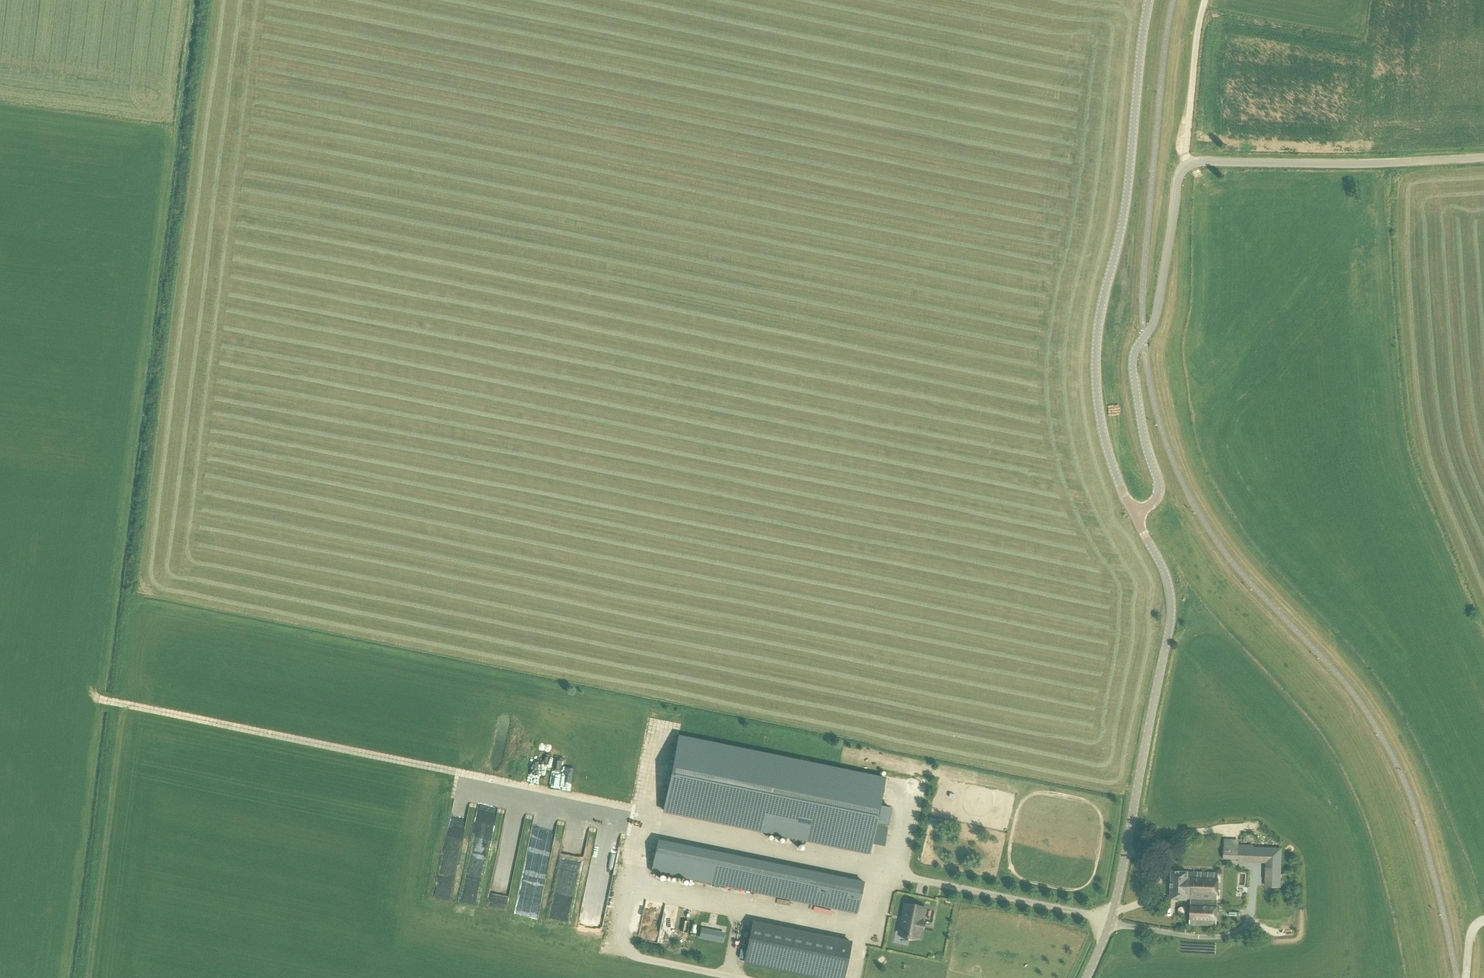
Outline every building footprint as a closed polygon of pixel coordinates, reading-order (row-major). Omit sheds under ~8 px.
[(879,805),(884,778),(680,736),(664,810),(793,837),(793,841),(805,843),(806,839),(825,843),(870,852),(872,841),(884,843),(891,808),(879,805)] [(857,912),(863,882),(658,840),(652,870),(857,912)] [(575,864),(585,862),(581,845),(571,847),(571,846),(563,848),(566,861),(574,859),(575,864)] [(1223,861),(1238,862),(1238,846),(1224,846),(1223,861)] [(1267,848),(1238,846),(1238,862),(1267,863),(1267,848)] [(470,856),(468,865),(477,867),(479,858),(470,856)] [(1190,860),(1190,870),(1201,870),(1201,860),(1190,860)] [(1216,860),(1205,860),(1206,871),(1217,870),(1216,860)] [(1171,898),(1191,899),(1190,924),(1216,925),(1218,872),(1172,871),(1171,898)] [(925,908),(906,904),(903,918),(906,918),(903,934),(909,935),(908,936),(910,937),(911,936),(919,937),(921,927),(923,928),(925,921),(923,921),(925,908)] [(679,912),(669,911),(668,921),(678,922),(679,912)] [(753,921),(744,961),(828,977),(844,977),(852,942),(753,921)] [(653,939),(661,937),(657,925),(651,928),(650,925),(644,927),(646,935),(651,933),(653,939)]
